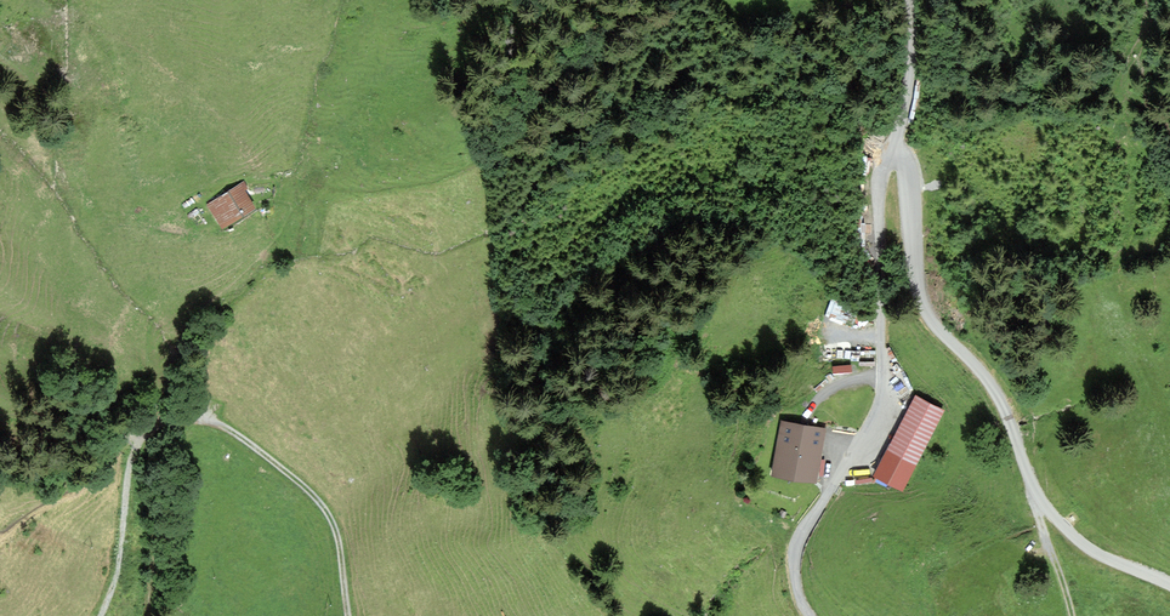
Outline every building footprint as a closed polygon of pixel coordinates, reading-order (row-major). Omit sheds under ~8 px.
[(242,183),(207,204),(221,225),(255,205),(242,183)] [(830,301),(824,319),(845,327),(851,308),(830,301)] [(832,375),(852,372),(851,363),(831,366),(832,375)] [(916,394),(875,473),(901,487),(942,407),(916,394)] [(814,476),(823,429),(783,422),(775,470),(814,476)] [(871,472),(854,473),(855,483),(872,481),(871,472)]
